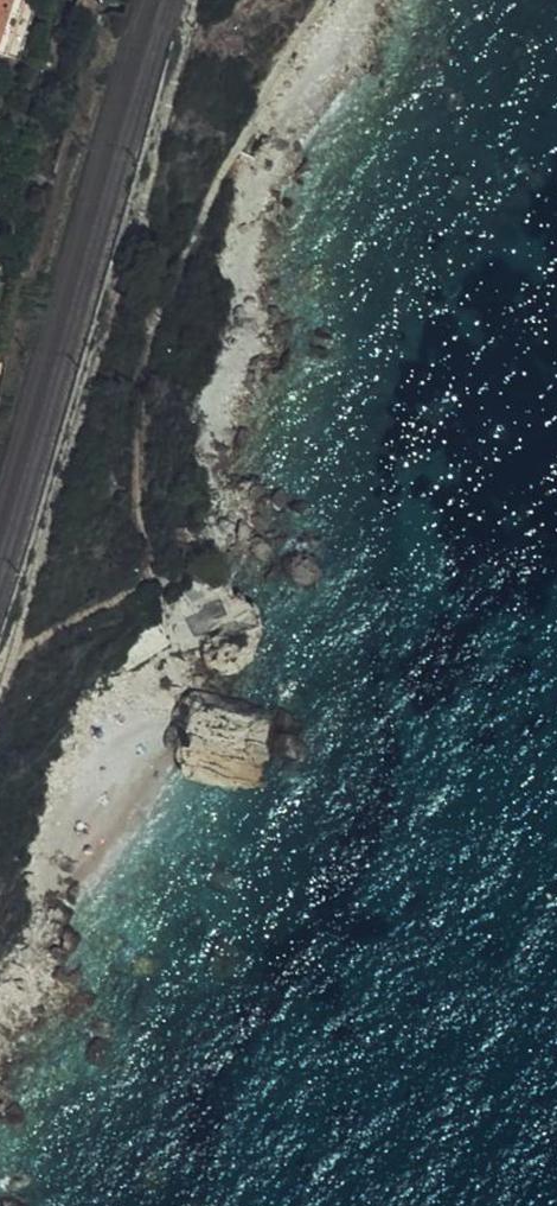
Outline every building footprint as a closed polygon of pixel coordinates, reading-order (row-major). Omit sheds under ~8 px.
[(13,0),(0,0),(0,42),(13,0)] [(187,595),(198,618),(216,608),(206,584),(187,595)]
